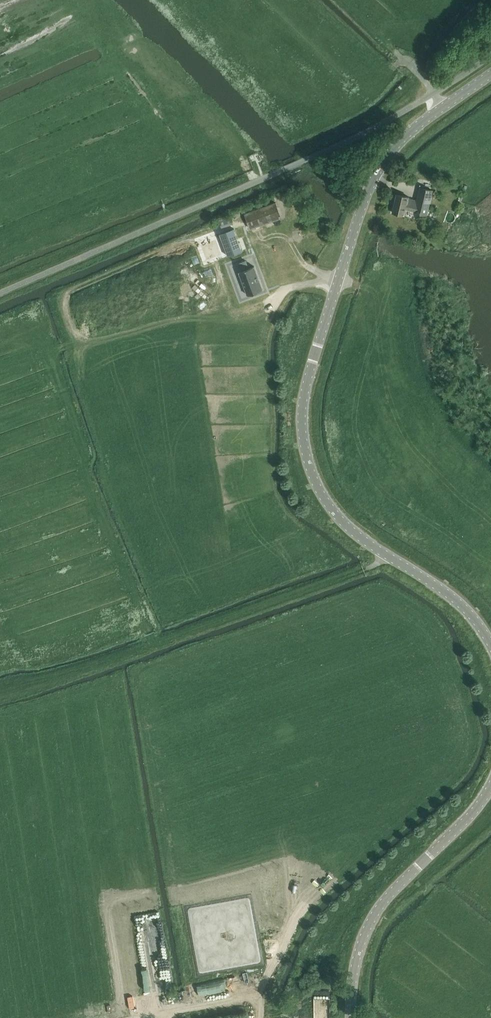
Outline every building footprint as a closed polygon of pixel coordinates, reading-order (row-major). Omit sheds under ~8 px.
[(393,212),(405,215),(406,209),(415,211),(415,212),(427,215),(432,190),(421,187),(417,203),(408,201),(409,197),(397,194),(393,212)] [(251,229),(282,218),(276,203),(246,214),(251,229)] [(231,216),(219,220),(221,226),(233,222),(231,216)] [(234,228),(220,233),(228,257),(242,252),(234,228)] [(246,261),(238,264),(241,271),(239,272),(248,295),(263,290),(254,266),(249,268),(246,261)]
